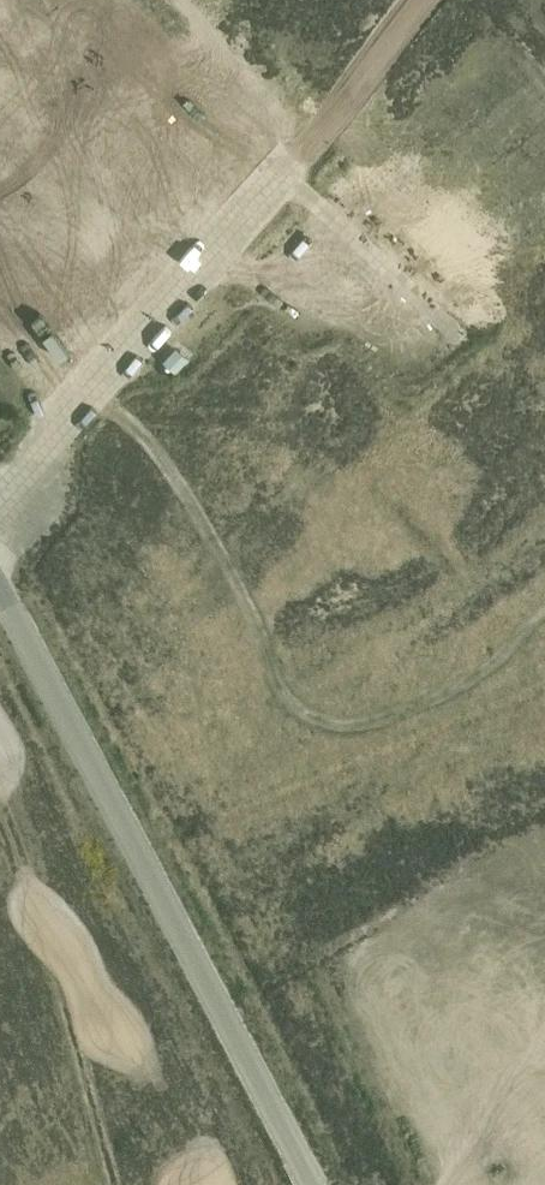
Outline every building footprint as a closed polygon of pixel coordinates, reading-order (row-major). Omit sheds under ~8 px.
[(173,340),(162,359),(178,368),(189,349),(173,340)]
